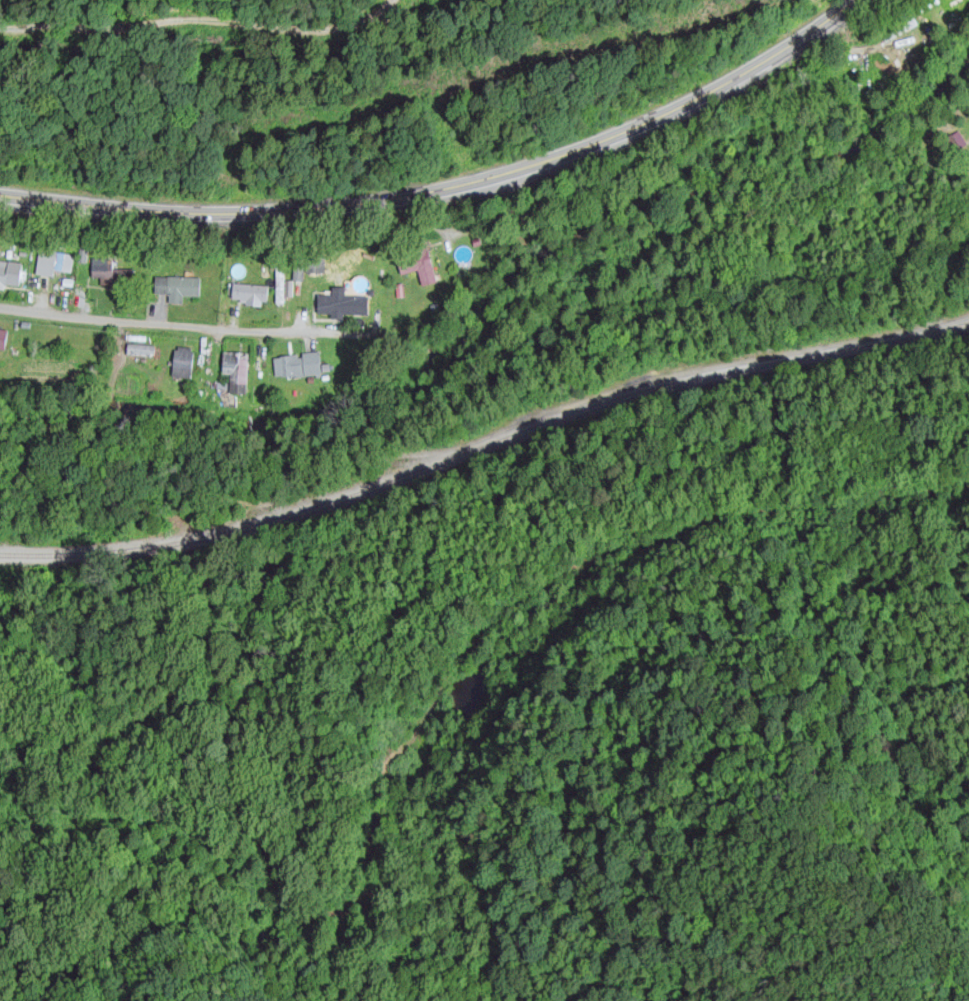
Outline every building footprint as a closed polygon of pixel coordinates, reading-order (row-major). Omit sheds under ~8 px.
[(932,50),(923,39),(896,61),(905,72),(932,50)] [(402,277),(420,273),(424,289),(440,285),(431,250),(398,258),(402,277)] [(66,278),(68,255),(39,252),(37,275),(66,278)] [(114,261),(93,261),(93,281),(102,281),(102,288),(135,288),(135,270),(114,270),(114,261)] [(11,291),(11,263),(0,263),(0,291),(11,291)] [(286,265),(275,265),(275,305),(286,305),(286,265)] [(171,297),(171,306),(185,306),(185,298),(203,298),(203,279),(155,279),(155,297),(171,297)] [(235,302),(270,303),(271,287),(236,286),(235,302)] [(373,297),(321,297),(321,316),(335,316),(335,322),(349,322),(349,318),(373,318),(373,297)] [(8,355),(12,331),(0,329),(0,354),(8,355)] [(127,359),(157,359),(157,347),(127,347),(127,359)] [(193,381),(196,351),(178,349),(175,379),(193,381)] [(249,388),(250,355),(223,354),(223,378),(231,378),(231,387),(249,388)] [(275,358),(276,380),(323,377),(322,355),(275,358)]
